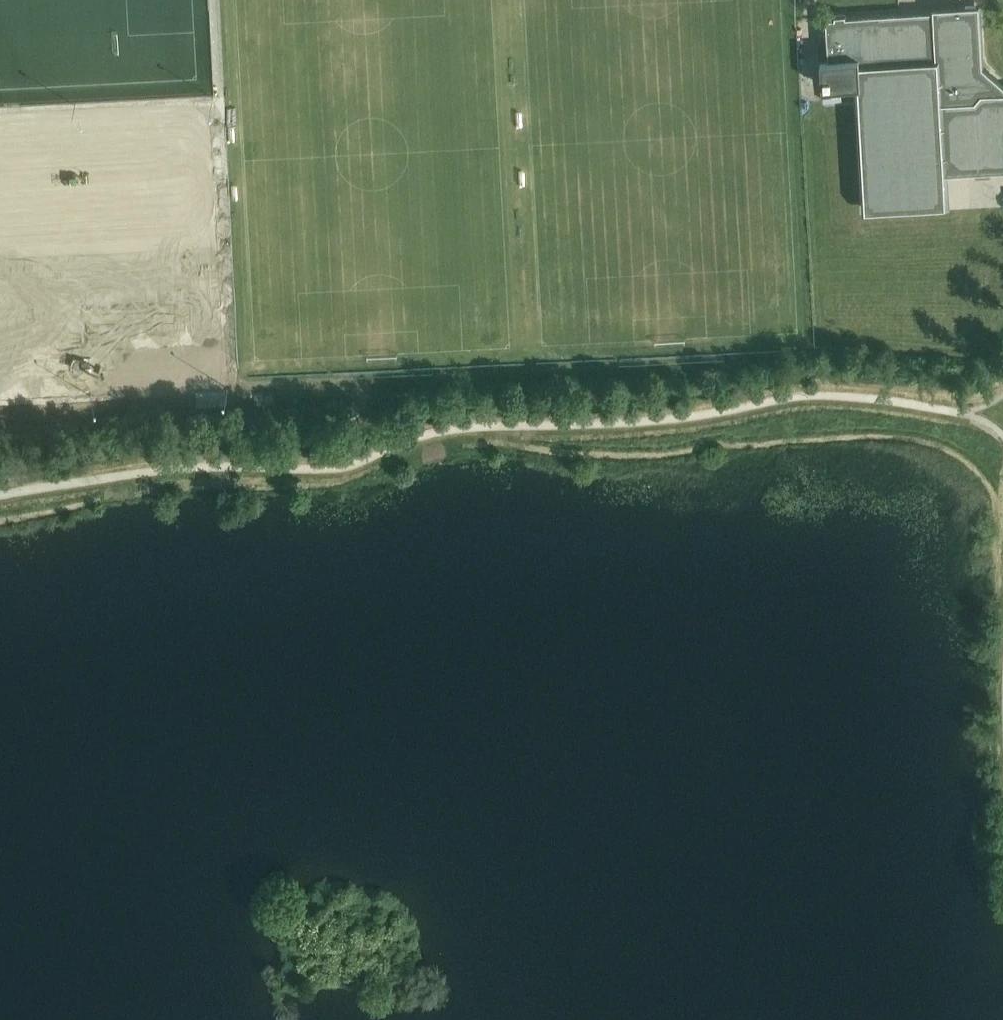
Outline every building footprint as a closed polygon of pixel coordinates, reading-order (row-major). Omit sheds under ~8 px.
[(981,66),(979,34),(967,35),(965,7),(933,8),(933,11),(845,16),(845,13),(834,14),(834,16),(826,17),(828,58),(821,59),(822,86),(858,84),(865,209),(946,204),(944,172),(1002,169),(1002,85),(981,66)] [(842,110),(843,95),(824,94),(823,109),(842,110)]
